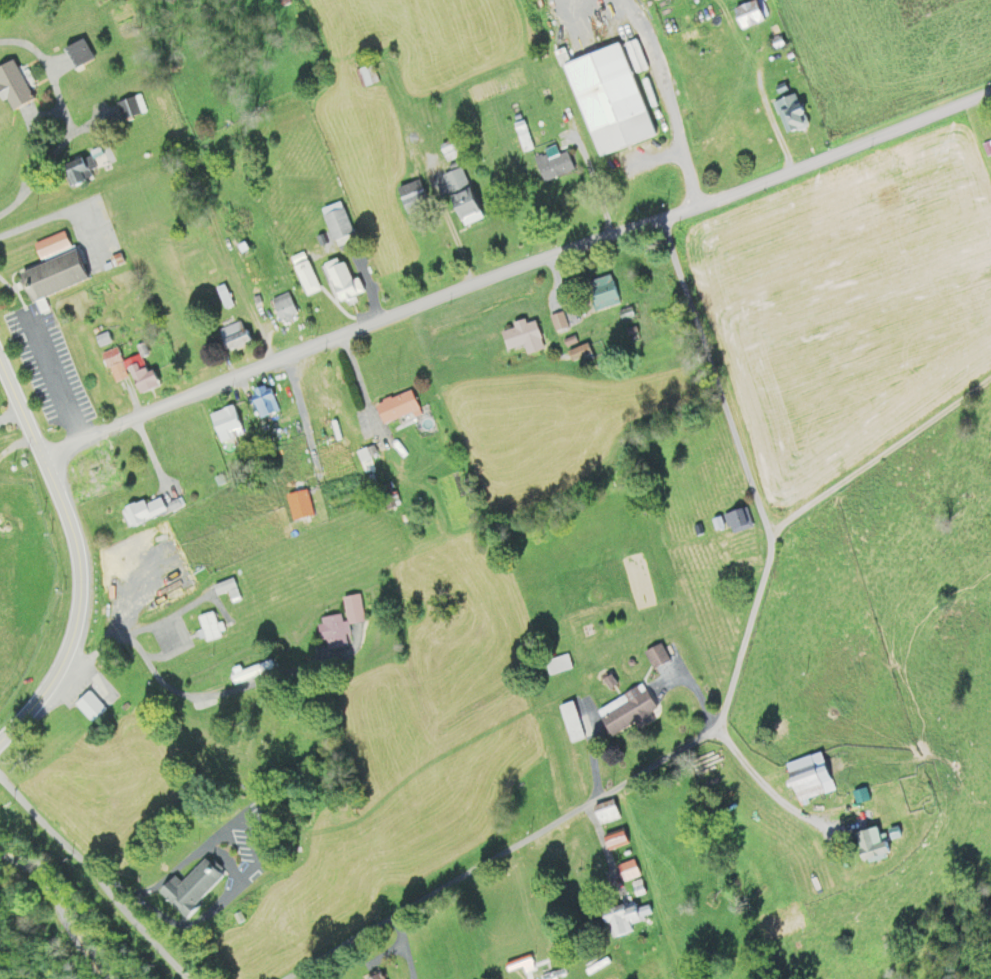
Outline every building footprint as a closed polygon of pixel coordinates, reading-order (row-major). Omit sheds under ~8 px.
[(731,8),(749,0),(755,0),(762,19),(739,29),(731,8)] [(61,49),(82,37),(95,58),(74,70),(61,49)] [(564,66),(618,43),(657,134),(603,157),(564,66)] [(13,111),(0,88),(0,67),(13,59),(35,98),(13,111)] [(355,70),(372,64),(377,81),(361,87),(355,70)] [(771,103),(792,93),(806,124),(785,133),(771,103)] [(115,104),(134,96),(141,112),(122,121),(115,104)] [(439,150),(447,163),(463,154),(455,141),(439,150)] [(544,181),(536,164),(565,151),(573,168),(544,181)] [(61,168),(87,158),(94,176),(68,186),(61,168)] [(440,175),(460,167),(480,215),(460,223),(440,175)] [(398,187),(417,179),(428,206),(408,213),(398,187)] [(32,242),(38,255),(67,242),(61,229),(32,242)] [(18,273),(31,302),(85,277),(72,248),(18,273)] [(331,276),(346,269),(357,293),(342,300),(331,276)] [(617,302),(610,276),(586,282),(593,308),(617,302)] [(215,288),(223,310),(231,307),(222,285),(215,288)] [(270,299),(289,291),(297,312),(277,319),(270,299)] [(551,321),(557,338),(580,329),(573,308),(560,313),(562,317),(551,321)] [(522,346),(525,356),(543,351),(534,320),(500,331),(506,351),(522,346)] [(220,328),(239,322),(247,344),(228,351),(220,328)] [(98,345),(94,335),(107,330),(111,340),(98,345)] [(100,353),(114,347),(120,361),(108,366),(105,367),(100,353)] [(591,359),(587,347),(566,352),(570,365),(591,359)] [(128,367),(143,360),(149,373),(154,371),(160,384),(140,393),(128,367)] [(108,366),(120,361),(126,378),(114,383),(108,366)] [(253,390),(260,417),(277,413),(270,386),(253,390)] [(417,412),(409,392),(373,406),(380,426),(417,412)] [(214,416),(236,408),(248,436),(226,442),(214,416)] [(124,511),(134,528),(168,513),(161,501),(150,508),(146,502),(124,511)] [(714,536),(746,528),(742,510),(719,515),(720,518),(710,520),(714,536)] [(214,588),(232,580),(241,601),(233,603),(228,594),(219,597),(214,588)] [(363,623),(359,595),(341,598),(343,615),(319,618),(324,651),(348,648),(345,625),(363,623)] [(200,618),(203,630),(197,633),(200,641),(206,640),(208,645),(223,640),(221,634),(226,632),(224,624),(219,626),(213,612),(200,618)] [(650,668),(666,662),(660,646),(644,651),(650,668)] [(544,663),(548,677),(571,669),(567,655),(544,663)] [(656,714),(643,686),(595,710),(608,737),(656,714)] [(78,707),(91,693),(106,711),(93,723),(78,707)] [(570,743),(583,738),(570,703),(557,707),(570,743)] [(791,803),(827,793),(817,755),(780,765),(791,803)] [(617,818),(611,805),(592,814),(598,827),(617,818)] [(854,864),(877,858),(869,828),(847,834),(854,864)] [(624,841),(617,832),(601,845),(608,854),(624,841)] [(178,877),(163,892),(197,922),(208,911),(203,904),(227,877),(208,860),(186,886),(178,877)] [(613,867),(618,883),(635,878),(630,861),(613,867)] [(631,913),(628,903),(595,913),(604,940),(627,933),(625,924),(645,918),(643,909),(631,913)]
